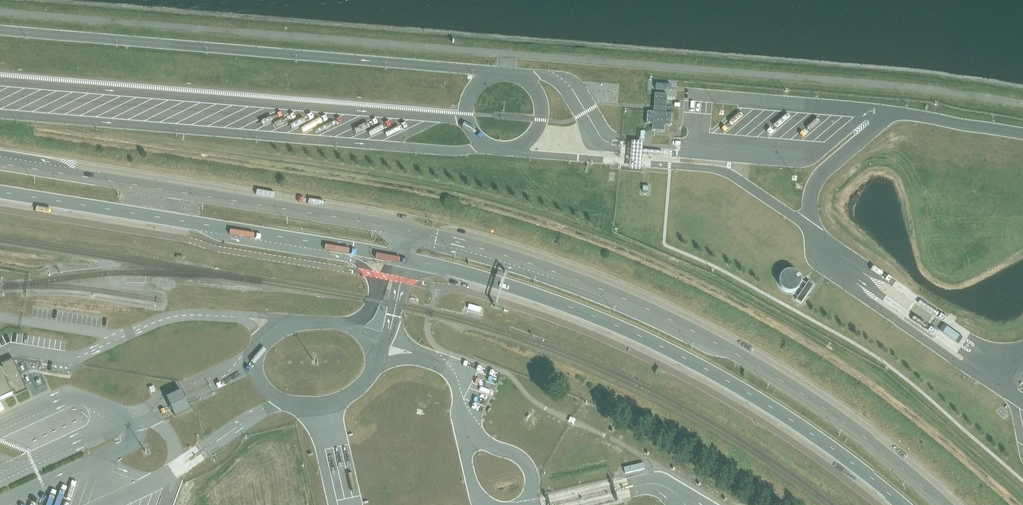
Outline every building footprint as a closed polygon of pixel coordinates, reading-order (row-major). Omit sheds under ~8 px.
[(667,96),(654,95),(653,114),(646,113),(645,125),(652,126),(651,132),(663,133),(664,127),(670,127),(671,115),(665,115),(667,96)] [(316,120),(306,124),(308,128),(317,125),(316,120)] [(355,134),(367,128),(365,123),(353,130),(355,134)] [(774,291),(804,301),(812,279),(782,269),(774,291)] [(479,316),(482,308),(468,304),(466,312),(479,316)] [(947,326),(943,333),(958,341),(962,334),(947,326)] [(3,370),(0,372),(0,402),(15,395),(16,398),(27,393),(13,361),(1,366),(3,370)] [(180,393),(166,399),(171,410),(175,419),(189,413),(185,403),(180,393)] [(643,465),(624,469),(625,475),(644,471),(643,465)]
